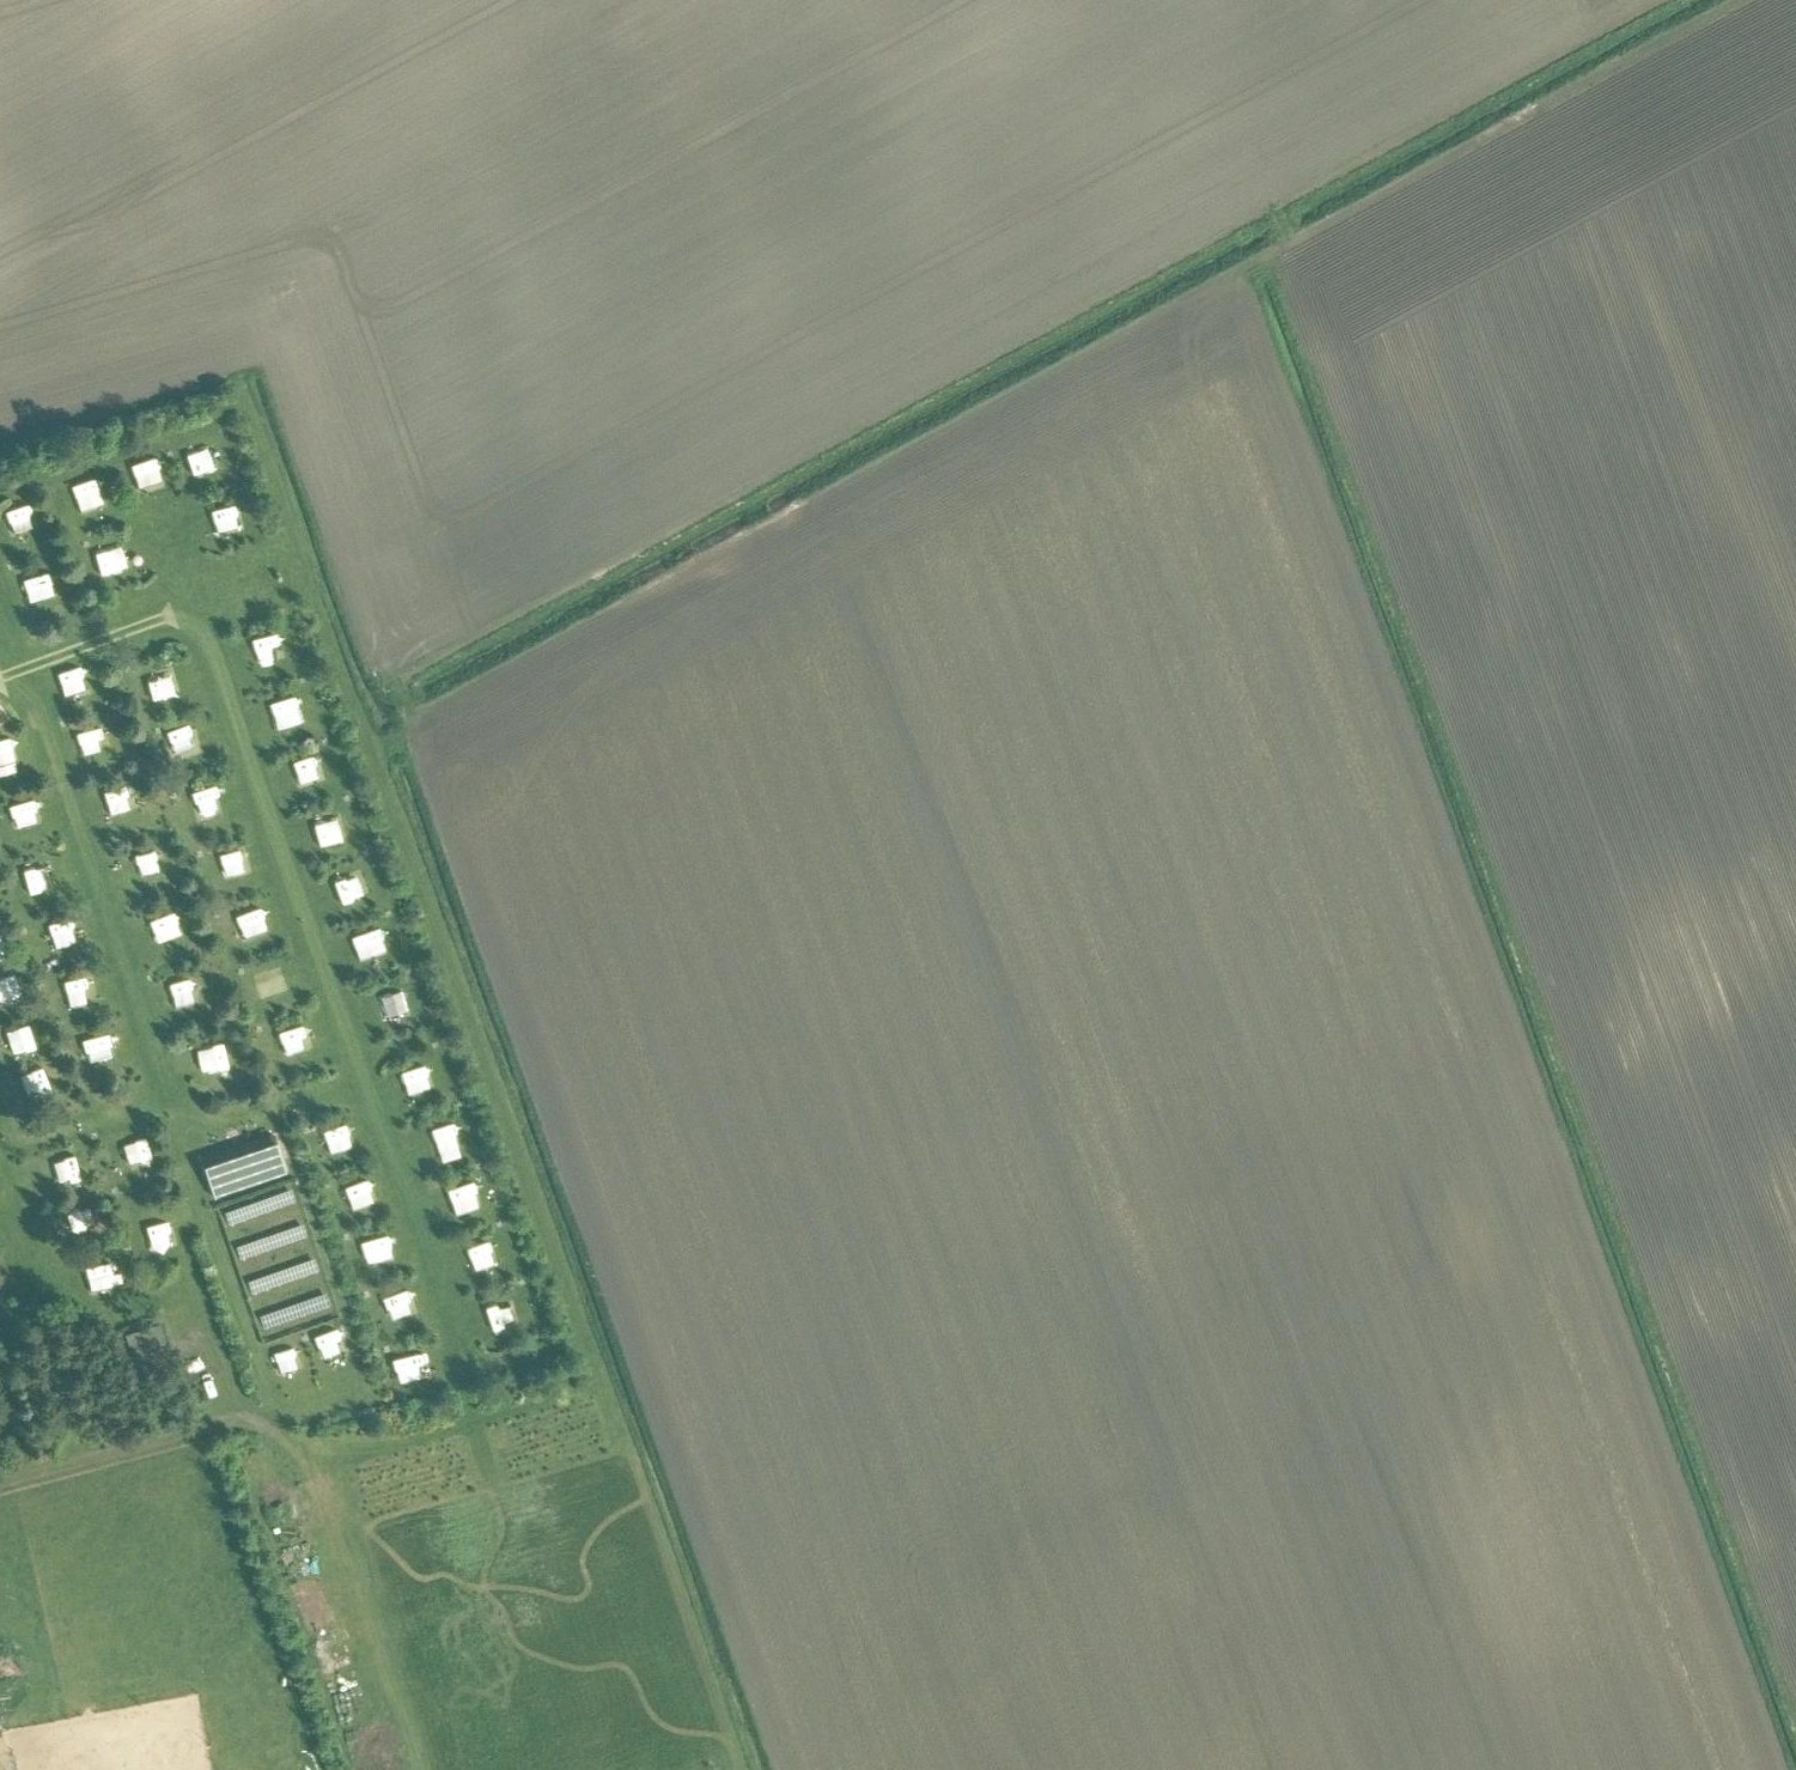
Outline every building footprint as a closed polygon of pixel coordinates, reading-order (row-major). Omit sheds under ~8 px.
[(27,507),(5,516),(13,537),(36,529),(27,507)] [(35,892),(59,885),(52,862),(28,869),(35,892)] [(64,979),(67,1004),(91,1000),(88,975),(64,979)] [(288,1172),(275,1134),(201,1159),(215,1197),(288,1172)] [(232,1227),(298,1202),(293,1188),(227,1213),(232,1227)] [(238,1243),(242,1257),(310,1242),(307,1227),(238,1243)] [(255,1294),(322,1272),(317,1259),(250,1281),(255,1294)] [(262,1313),(265,1327),(335,1311),(332,1296),(262,1313)]
